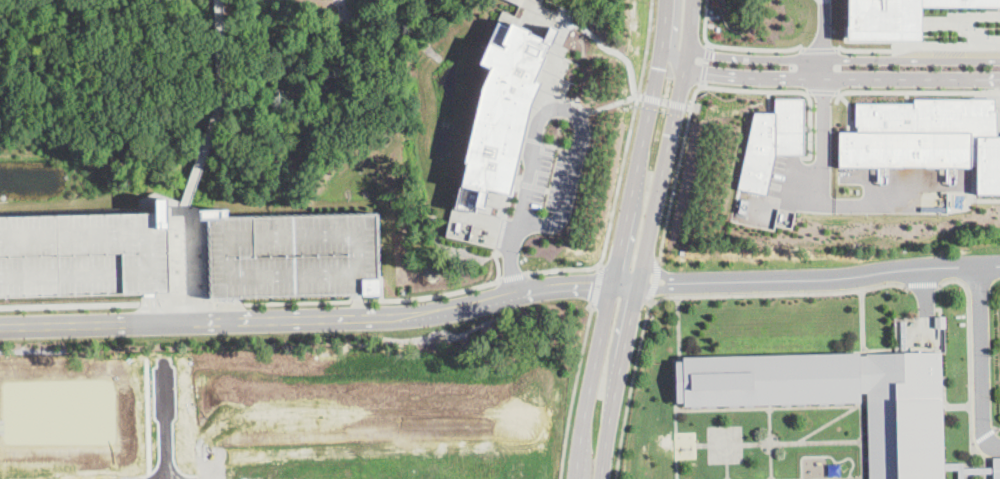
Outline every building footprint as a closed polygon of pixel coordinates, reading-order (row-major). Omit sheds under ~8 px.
[(847,40),(920,40),(921,23),(922,5),(999,6),(999,0),(848,0),(847,40)] [(458,185),(477,189),(478,183),(509,192),(529,101),(531,97),(538,81),(532,77),(542,55),(540,54),(545,42),(549,43),(557,27),(547,23),(541,37),(528,31),(529,28),(509,20),(499,42),(503,43),(501,47),(487,39),(477,62),(488,67),(478,85),(462,161),(464,162),(458,185)] [(755,112),(739,188),(769,195),(776,154),(804,154),(806,99),(775,98),(775,113),(755,112)] [(838,167),(971,167),(971,165),(977,165),(977,194),(999,194),(999,136),(996,136),(997,110),(994,109),(994,99),(989,99),(914,98),(914,103),(855,102),(855,125),(858,125),(858,131),(838,131),(838,167)] [(150,293),(163,292),(162,228),(150,228),(150,212),(0,217),(0,297),(150,293)] [(374,212),(376,294),(357,295),(224,297),(208,297),(205,216),(374,212)] [(934,327),(933,316),(945,316),(945,327),(934,327)] [(945,469),(945,478),(868,478),(866,398),(866,392),(861,392),(861,402),(770,404),(685,405),(685,401),(676,401),(676,360),(679,360),(683,360),(683,354),(861,351),(861,354),(863,354),(864,354),(864,352),(942,350),(943,405),(945,464),(945,469)] [(963,473),(963,478),(957,478),(957,469),(945,469),(945,464),(963,463),(963,468),(972,467),(993,467),(993,473),(963,473)] [(830,476),(829,464),(834,464),(842,464),(842,476),(830,476)]
